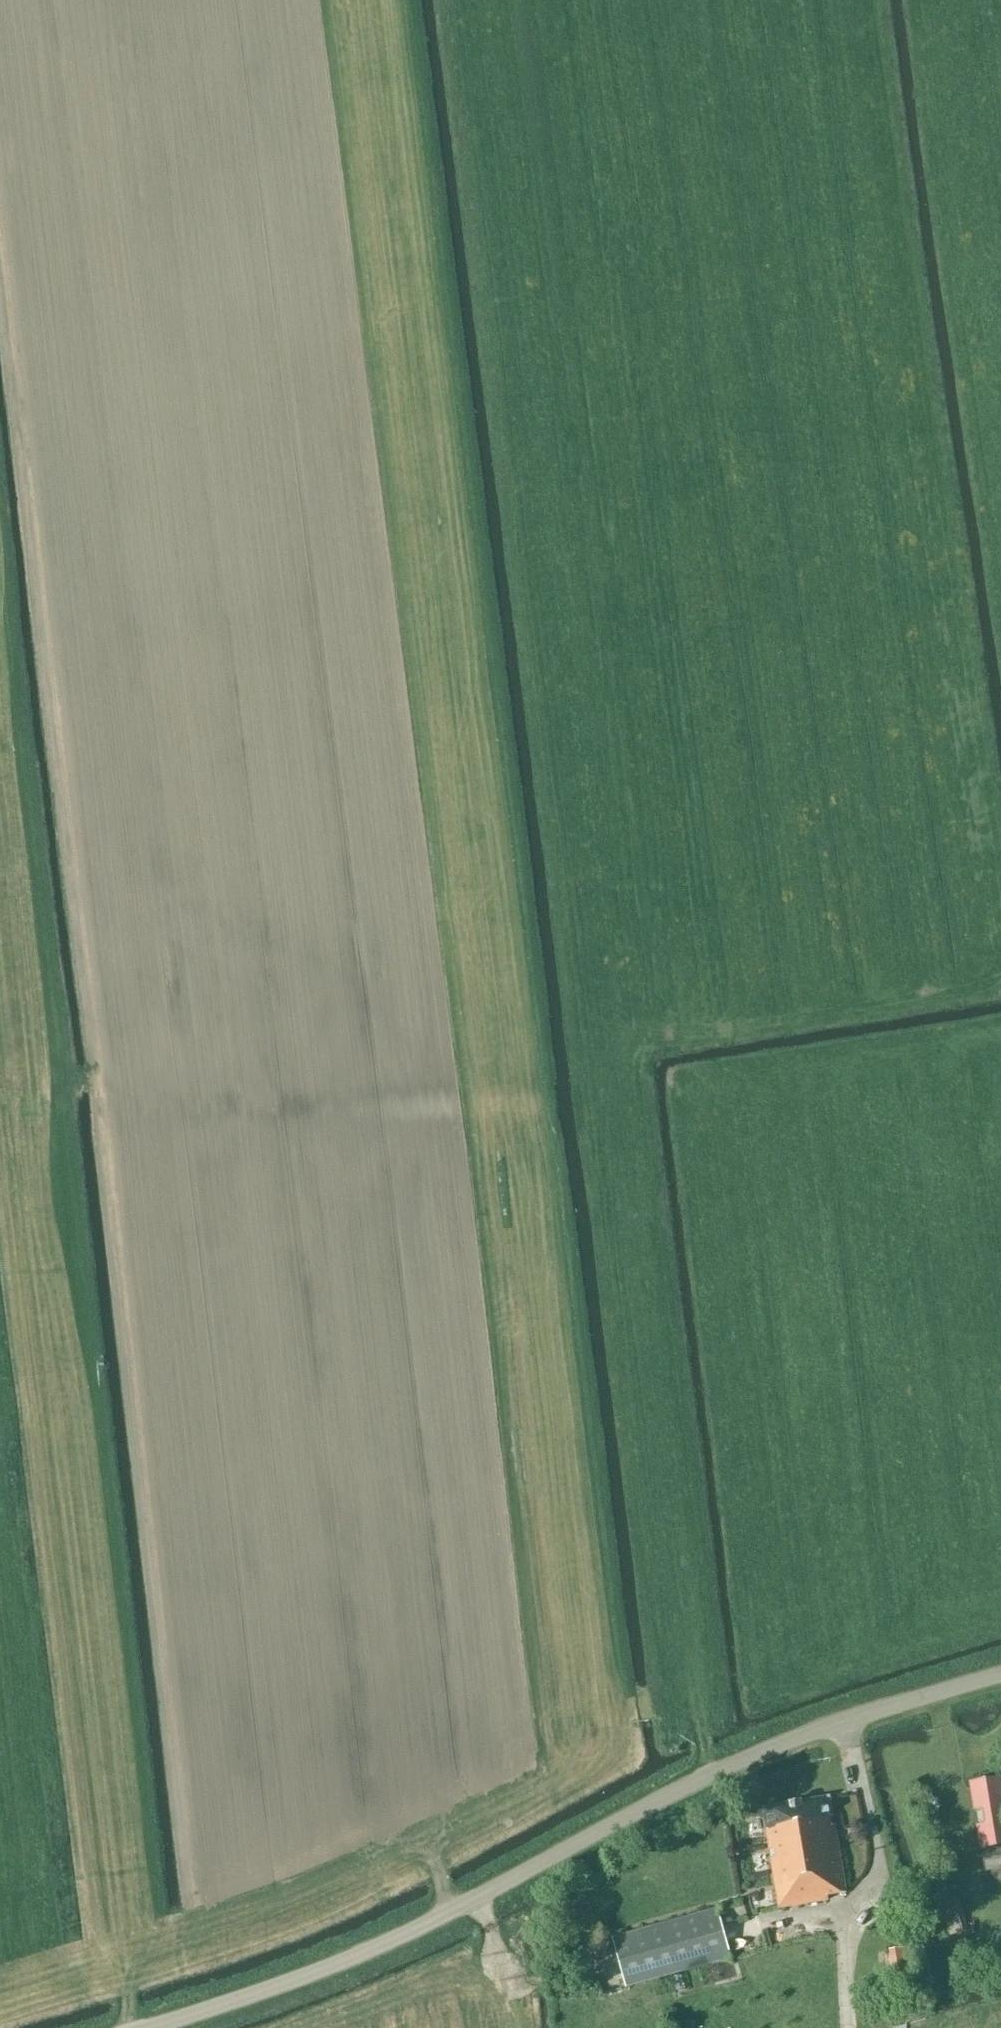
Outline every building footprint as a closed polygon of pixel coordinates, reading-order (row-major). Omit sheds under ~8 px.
[(1000,1779),(972,1784),(976,1810),(983,1808),(986,1824),(979,1825),(982,1847),(1000,1844),(1000,1784),(1000,1779)] [(830,1797),(762,1808),(765,1827),(778,1908),(829,1899),(828,1896),(846,1893),(835,1825),(831,1825),(830,1817),(833,1817),(830,1797)] [(977,1855),(977,1865),(1000,1866),(1000,1856),(977,1855)] [(958,1898),(941,1904),(950,1935),(968,1930),(958,1898)] [(626,1987),(731,1957),(718,1909),(612,1938),(626,1987)] [(905,1947),(887,1950),(891,1980),(912,1977),(908,1946),(905,1947)]
